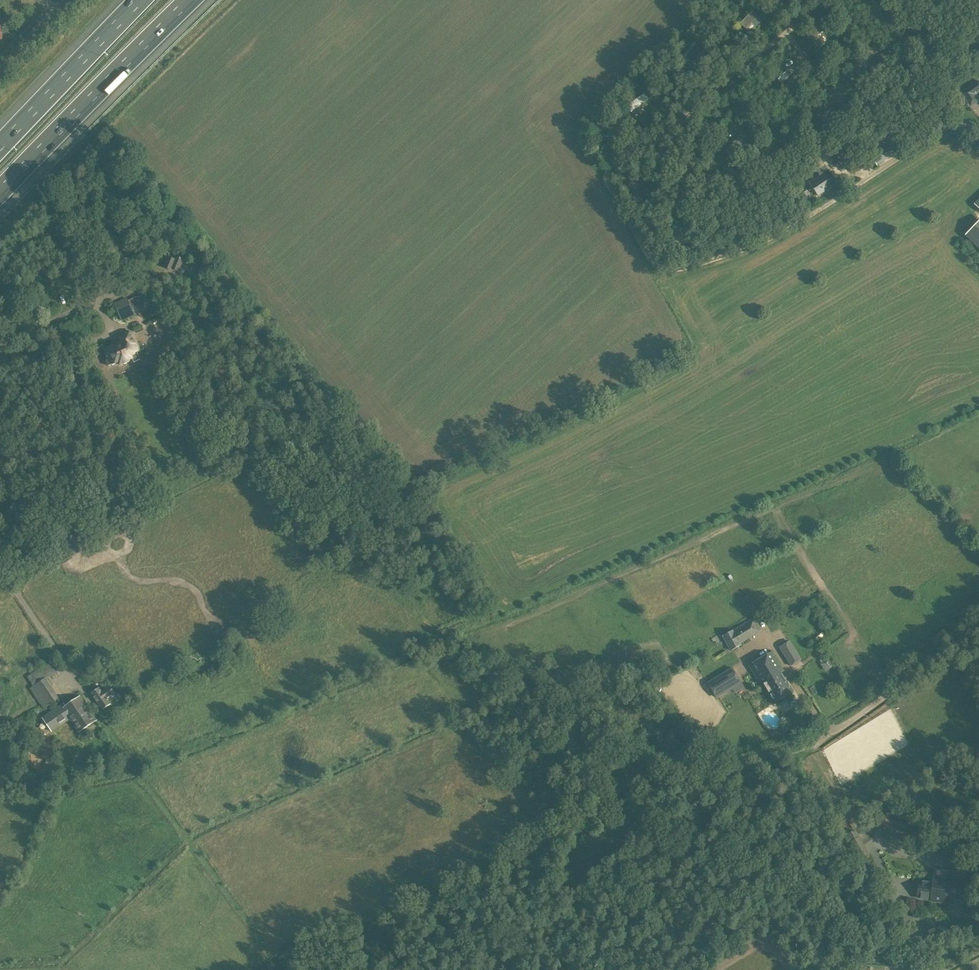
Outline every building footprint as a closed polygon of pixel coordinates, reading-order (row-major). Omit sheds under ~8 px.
[(752,11),(740,22),(748,30),(760,19),(752,11)] [(820,23),(807,33),(818,49),(823,46),(816,36),(826,29),(820,23)] [(914,50),(918,59),(935,51),(931,41),(914,50)] [(694,43),(678,61),(688,70),(704,52),(694,43)] [(852,63),(860,69),(873,54),(866,48),(852,63)] [(776,90),(791,75),(784,68),(769,84),(776,90)] [(978,97),(978,98),(978,82),(978,81),(960,93),(967,104),(978,97)] [(627,106),(636,117),(643,112),(639,106),(647,100),(643,94),(627,106)] [(601,137),(608,142),(621,126),(614,121),(601,137)] [(727,149),(733,155),(748,138),(741,132),(727,149)] [(872,156),(883,149),(880,144),(869,151),(872,156)] [(872,156),(877,165),(894,154),(889,146),(883,149),(872,156)] [(810,182),(818,196),(827,191),(826,188),(835,182),(825,166),(818,170),(821,175),(810,182)] [(635,180),(628,184),(638,201),(645,196),(635,180)] [(964,237),(978,252),(978,222),(964,237)] [(163,267),(171,270),(172,269),(178,271),(183,259),(176,256),(175,260),(168,257),(163,267)] [(148,308),(149,296),(142,295),(141,297),(137,297),(128,301),(127,299),(114,305),(121,321),(134,315),(132,310),(140,305),(140,308),(148,308)] [(122,343),(114,347),(113,345),(103,349),(108,359),(106,360),(108,366),(111,365),(112,365),(118,362),(120,365),(122,364),(124,364),(129,362),(130,360),(132,359),(131,356),(137,353),(138,352),(136,347),(137,346),(138,346),(131,331),(119,337),(122,343)] [(72,365),(75,357),(68,355),(66,362),(72,365)] [(722,636),(731,650),(741,645),(740,643),(761,630),(753,618),(722,636)] [(779,647),(790,666),(801,659),(790,641),(779,647)] [(780,673),(783,671),(771,652),(749,665),(761,685),(763,683),(775,702),(792,692),(780,673)] [(732,688),(729,682),(737,677),(732,668),(708,683),(717,698),(732,688)] [(29,688),(44,709),(59,699),(45,678),(29,688)] [(107,698),(114,693),(109,686),(102,691),(99,687),(91,693),(102,710),(111,704),(107,698)] [(43,718),(52,731),(70,719),(79,732),(96,720),(80,696),(65,706),(64,703),(43,718)] [(859,857),(867,853),(858,837),(851,841),(859,857)] [(931,898),(930,899),(953,901),(953,897),(962,898),(963,884),(965,884),(967,873),(948,871),(947,881),(932,879),(932,883),(919,882),(917,896),(931,898)]
